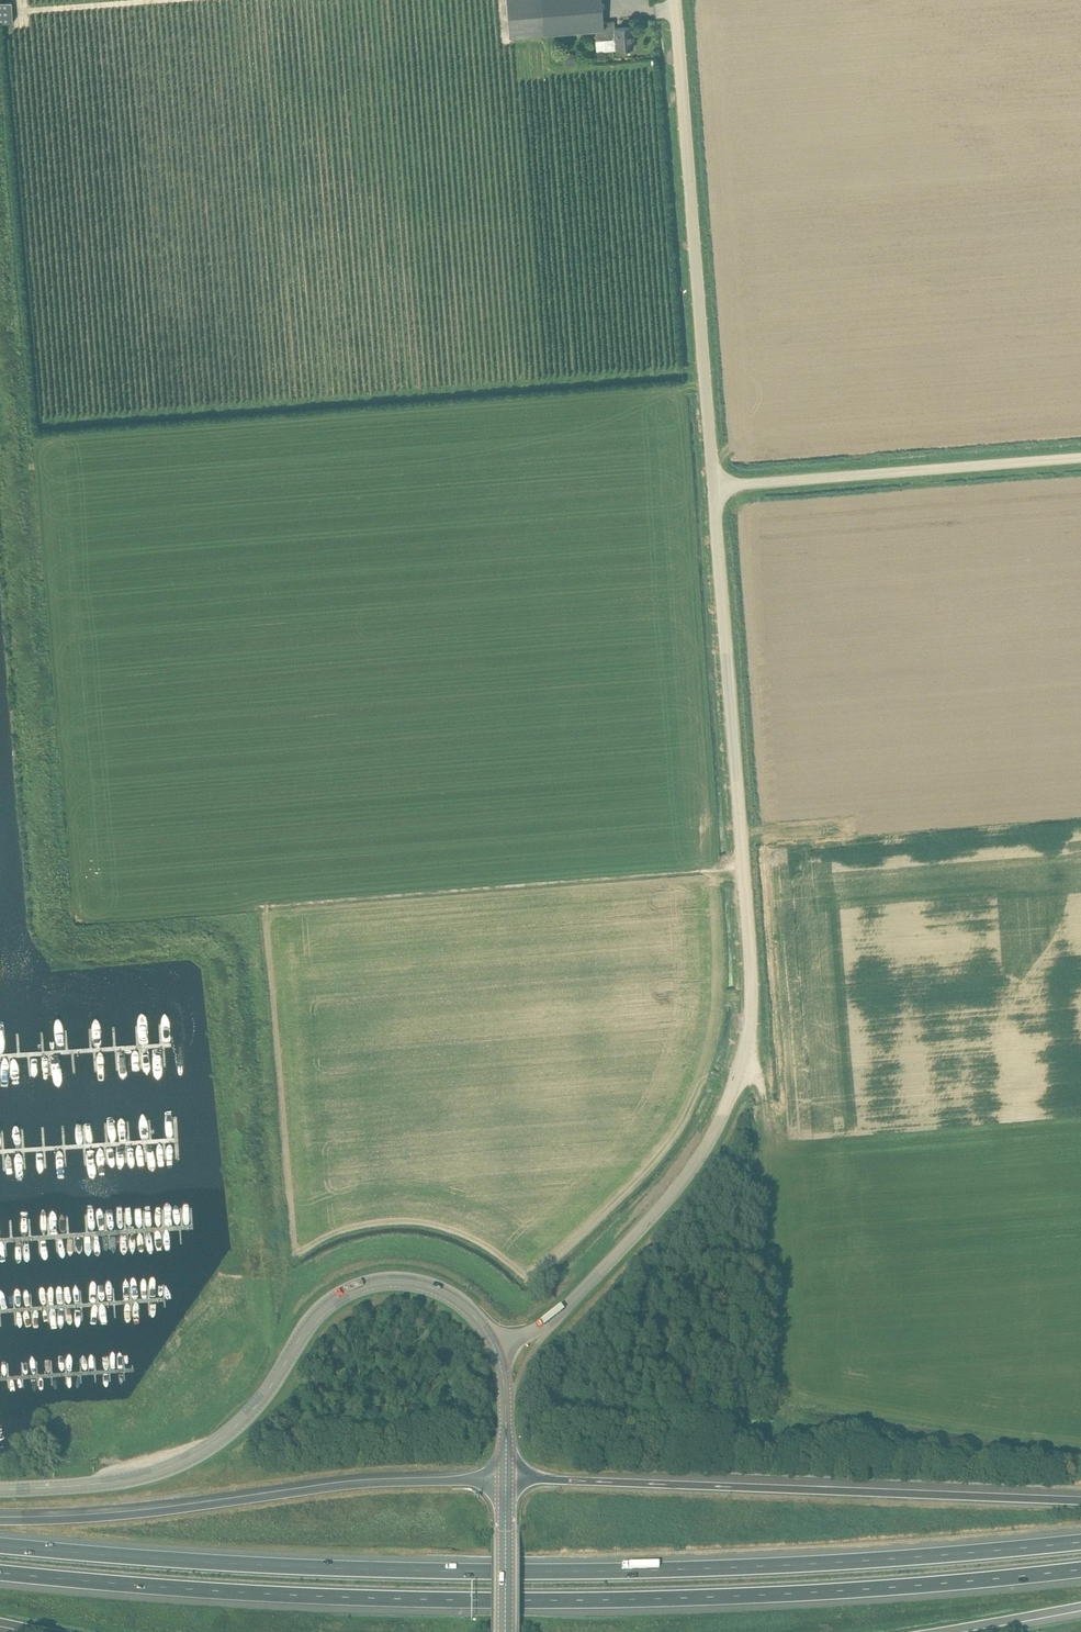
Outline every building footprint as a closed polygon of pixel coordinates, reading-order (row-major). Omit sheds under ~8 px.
[(561,32),(595,30),(596,40),(604,40),(605,51),(627,49),(627,50),(630,50),(630,49),(634,48),(632,26),(615,28),(615,21),(603,22),(601,0),(558,0),(561,32)] [(9,1),(0,2),(0,23),(10,22),(9,1)]
